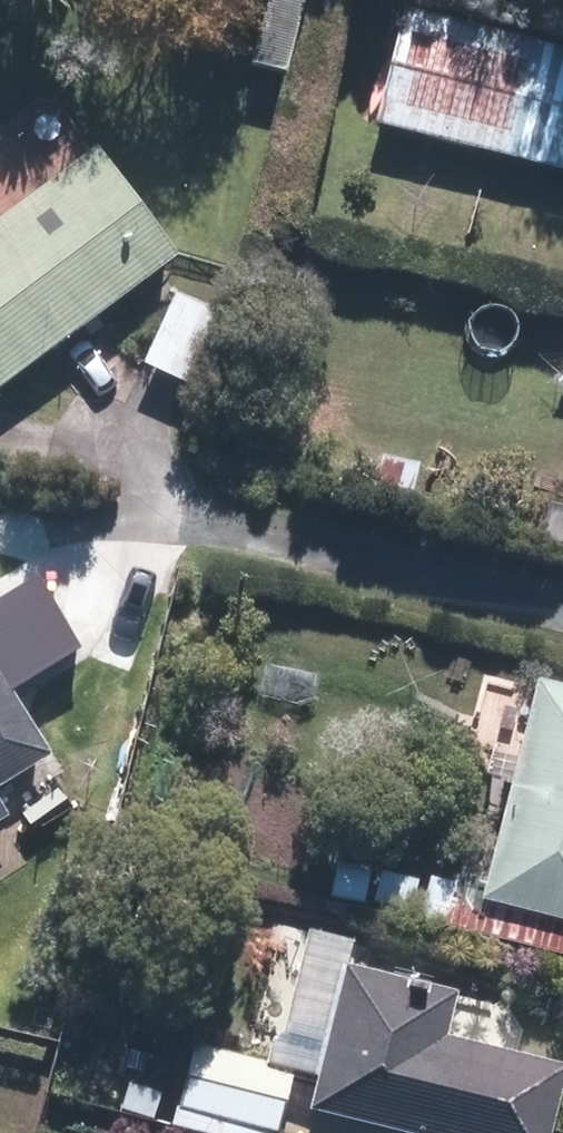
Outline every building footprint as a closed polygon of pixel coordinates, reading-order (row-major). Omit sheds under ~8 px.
[(562,175),(562,49),(394,7),(365,127),(562,175)] [(169,257),(86,145),(0,210),(0,385),(169,257)] [(128,362),(176,386),(211,316),(163,290),(128,362)] [(43,754),(2,691),(73,646),(25,573),(0,589),(0,783),(43,754)] [(562,961),(562,689),(524,679),(506,751),(483,746),(475,777),(499,782),(472,889),(421,876),(410,921),(562,961)] [(322,899),(356,905),(363,869),(328,863),(322,899)] [(364,905),(404,914),(412,880),(373,869),(364,905)] [(384,1132),(541,1132),(557,1067),(435,1037),(445,992),(350,967),(355,944),(289,929),(257,1065),(185,1047),(171,1106),(166,1104),(160,1126),(190,1132),(270,1132),(284,1072),(308,1077),(300,1112),(384,1132)] [(110,1113),(146,1124),(156,1093),(120,1082),(110,1113)]
